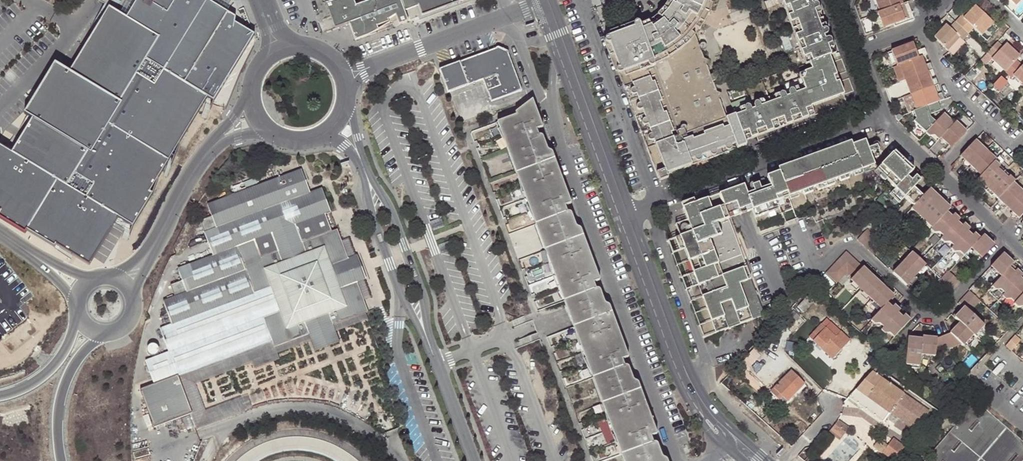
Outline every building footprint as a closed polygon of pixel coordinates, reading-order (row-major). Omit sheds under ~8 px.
[(145,1),(143,4),(137,1),(127,18),(109,7),(69,73),(55,64),(24,115),(32,119),(12,153),(0,145),(0,212),(1,212),(0,213),(0,219),(26,234),(28,231),(56,248),(57,246),(91,267),(120,219),(135,228),(154,195),(151,193),(209,98),(215,102),(256,34),(253,33),(248,36),(242,32),(235,28),(237,17),(211,2),(208,0),(143,0),(145,1)] [(372,31),(379,27),(388,21),(387,18),(394,13),(397,22),(408,18),(404,9),(401,0),(371,0),(356,6),(354,0),(326,0),(327,1),(325,2),(334,26),(348,21),(354,39),(372,31)] [(404,9),(417,4),(420,13),(456,0),(401,0),(404,9)] [(664,173),(655,149),(635,95),(615,41),(651,28),(653,27),(658,23),(662,19),(667,15),(668,14),(671,10),(674,5),(676,1),(677,0),(667,0),(664,5),(661,9),(659,11),(656,14),(652,16),(649,19),(647,19),(604,36),(656,176),(664,173)] [(715,90),(693,33),(701,23),(704,17),(707,11),(709,5),(711,0),(677,0),(676,1),(674,5),(671,10),(668,14),(667,15),(662,19),(658,23),(653,27),(651,28),(615,41),(635,95),(655,149),(664,173),(736,147),(734,142),(725,116),(718,98),(715,90)] [(815,59),(822,57),(834,52),(829,39),(825,40),(821,32),(826,30),(816,4),(812,6),(809,0),(780,0),(804,63),(815,59)] [(876,11),(882,26),(892,22),(894,25),(914,17),(906,0),(905,0),(901,1),(883,8),(880,10),(876,11)] [(877,4),(881,2),(883,8),(901,1),(901,0),(876,0),(877,4)] [(972,3),(961,15),(964,17),(974,5),(972,3)] [(964,17),(961,15),(955,22),(969,34),(974,29),(981,34),(993,22),(974,5),(964,17)] [(876,11),(873,12),(878,27),(882,26),(876,11)] [(960,37),(964,40),(969,34),(955,22),(950,27),(947,25),(935,38),(948,50),(960,37)] [(954,56),(966,42),(964,40),(960,37),(948,50),(954,56)] [(902,45),(890,49),(895,64),(897,63),(901,62),(920,55),(926,53),(923,45),(920,47),(915,48),(912,41),(902,45)] [(1015,59),(1018,56),(1006,44),(1003,47),(997,41),(987,51),(986,53),(992,58),(991,60),(1004,71),(1015,59)] [(510,53),(509,51),(499,46),(497,47),(497,48),(440,69),(449,92),(484,79),(492,101),(523,90),(510,53)] [(987,51),(983,48),(977,55),(981,58),(986,53),(987,51)] [(822,57),(824,63),(830,60),(836,58),(834,52),(822,57)] [(904,68),(900,70),(903,78),(907,77),(926,70),(932,67),(929,61),(924,63),(920,55),(901,62),(904,68)] [(815,59),(817,65),(824,63),(822,57),(815,59)] [(804,63),(806,69),(817,65),(815,59),(804,63)] [(1012,75),(1022,85),(1022,63),(1022,65),(1015,59),(1004,71),(1010,77),(1012,75)] [(736,107),(732,109),(734,113),(743,139),(747,137),(813,114),(810,105),(842,93),(830,60),(824,63),(817,65),(806,69),(797,73),(801,83),(788,88),(790,93),(782,97),(780,91),(753,101),(755,106),(746,109),(744,104),(736,107)] [(903,78),(900,70),(897,63),(895,64),(891,65),(897,81),(903,78)] [(907,77),(910,84),(906,86),(909,93),(913,92),(932,85),(937,83),(935,76),(929,78),(926,70),(907,77)] [(915,99),(911,101),(915,109),(938,101),(944,99),(941,91),(935,93),(932,85),(913,92),(915,99)] [(599,276),(584,236),(577,238),(565,206),(571,203),(555,159),(548,161),(537,130),(543,127),(532,99),(514,112),(516,115),(497,122),(625,460),(661,460),(651,435),(657,433),(652,418),(641,388),(635,391),(623,359),(629,356),(613,311),(607,314),(595,282),(601,279),(599,276)] [(930,135),(933,132),(940,139),(942,137),(952,147),(967,130),(957,121),(954,123),(943,113),(935,122),(929,115),(941,110),(938,101),(915,109),(913,110),(916,117),(914,120),(930,135)] [(725,116),(734,142),(743,139),(734,113),(725,116)] [(937,142),(940,139),(933,132),(930,135),(937,142)] [(816,157),(807,161),(803,162),(791,167),(788,168),(780,171),(781,174),(767,179),(769,186),(770,189),(759,192),(754,194),(748,197),(746,198),(751,208),(752,212),(754,216),(767,212),(773,209),(779,207),(778,204),(776,200),(782,198),(789,196),(788,194),(797,191),(802,189),(810,186),(816,184),(817,188),(834,182),(833,178),(838,176),(847,173),(854,170),(861,168),(868,166),(874,163),(870,152),(868,146),(864,139),(855,143),(852,144),(844,147),(840,149),(829,153),(816,157)] [(960,156),(964,159),(979,172),(982,175),(978,180),(982,183),(980,186),(991,195),(993,194),(998,198),(1006,205),(1012,211),(1019,218),(1022,213),(1022,190),(1014,182),(1016,180),(995,161),(997,159),(976,139),(960,156)] [(816,157),(829,153),(827,149),(814,154),(816,157)] [(892,153),(912,171),(914,169),(894,150),(892,153)] [(893,195),(898,200),(900,201),(903,198),(914,186),(910,183),(905,178),(912,171),(892,153),(878,167),(882,171),(887,177),(886,179),(894,187),(889,192),(893,195)] [(963,160),(965,162),(964,163),(964,164),(964,165),(965,166),(966,167),(968,166),(972,170),(971,170),(971,171),(971,172),(972,173),(973,173),(974,173),(975,173),(977,175),(979,172),(964,159),(963,160)] [(161,325),(169,349),(146,357),(154,381),(140,386),(154,424),(192,410),(183,386),(178,372),(275,336),(277,342),(366,310),(368,309),(364,297),(358,280),(366,277),(367,277),(363,265),(359,253),(357,253),(349,256),(343,238),(338,226),(304,239),(297,222),(332,210),(324,186),(312,190),(303,166),(209,200),(213,212),(201,217),(214,253),(179,265),(183,277),(172,281),(176,293),(164,297),(173,320),(161,325)] [(886,179),(887,177),(882,171),(878,175),(884,180),(886,179)] [(758,180),(758,184),(760,189),(766,187),(764,178),(758,180)] [(748,197),(743,185),(730,190),(719,194),(728,217),(739,213),(751,208),(746,198),(748,197)] [(925,193),(920,188),(915,185),(914,186),(903,198),(905,200),(912,207),(925,193)] [(992,246),(983,234),(979,238),(975,233),(972,236),(967,231),(969,228),(964,224),(962,226),(956,222),(959,219),(954,214),(951,216),(946,212),(949,209),(951,207),(930,188),(925,193),(912,207),(916,212),(913,216),(924,225),(927,223),(932,227),(929,229),(935,233),(940,232),(943,235),(941,239),(945,242),(950,242),(953,245),(951,248),(957,253),(961,252),(964,254),(970,248),(980,259),(992,246)] [(690,232),(679,236),(684,248),(687,256),(693,272),(697,284),(708,281),(712,292),(702,296),(716,333),(763,315),(729,220),(728,217),(719,194),(694,204),(682,208),(686,220),(690,232)] [(1006,205),(998,198),(997,200),(999,203),(999,204),(1000,206),(1002,205),(1004,207),(1006,205)] [(1019,218),(1012,211),(1010,213),(1013,216),(1012,218),(1015,221),(1019,218)] [(678,234),(679,236),(690,232),(686,220),(675,225),(678,234)] [(857,239),(874,255),(883,243),(880,240),(867,228),(857,239)] [(343,238),(349,256),(357,253),(351,235),(343,238)] [(674,238),(678,250),(684,248),(679,236),(674,238)] [(892,272),(905,285),(924,264),(912,251),(892,272)] [(860,290),(872,276),(845,252),(826,273),(836,282),(846,272),(852,277),(850,280),(860,290)] [(1020,278),(1022,275),(1017,271),(1015,274),(1008,268),(1011,265),(1013,264),(1002,255),(990,268),(1000,277),(990,288),(995,292),(999,290),(1004,295),(1002,298),(1006,302),(1011,301),(1015,304),(1013,307),(1017,310),(1022,309),(1022,282),(1020,278)] [(1008,268),(1015,274),(1017,271),(1011,265),(1008,268)] [(947,269),(931,286),(938,293),(943,297),(957,281),(947,269)] [(688,274),(692,286),(697,284),(693,272),(688,274)] [(872,276),(860,290),(880,309),(870,321),(873,324),(877,324),(882,329),(880,331),(884,334),(887,333),(893,338),(900,330),(910,319),(906,315),(903,318),(897,313),(900,310),(896,306),(892,308),(887,303),(889,300),(893,296),(872,276)] [(366,277),(358,280),(364,297),(372,294),(366,277)] [(697,284),(702,296),(712,292),(708,281),(697,284)] [(962,308),(964,305),(965,307),(971,312),(981,302),(970,291),(958,304),(962,308)] [(815,298),(809,293),(797,306),(802,311),(815,298)] [(896,306),(889,300),(887,303),(892,308),(896,306)] [(985,326),(971,312),(965,307),(955,317),(960,323),(950,333),(937,338),(923,337),(922,339),(921,355),(936,357),(936,354),(962,343),(965,346),(974,335),(977,339),(982,333),(980,331),(985,326)] [(178,372),(183,386),(196,381),(252,359),(254,366),(282,355),(279,349),(312,337),(316,349),(340,340),(336,329),(368,317),(366,310),(277,342),(275,336),(178,372)] [(783,321),(788,326),(798,316),(793,310),(783,321)] [(906,315),(900,310),(897,313),(903,318),(906,315)] [(829,322),(824,327),(834,336),(839,331),(829,322)] [(812,332),(816,336),(812,340),(831,358),(849,340),(839,331),(834,336),(824,327),(820,323),(812,332)] [(1010,352),(1019,342),(1013,337),(1004,348),(1010,352)] [(911,367),(919,368),(921,355),(922,339),(907,338),(905,364),(911,365),(911,367)] [(756,343),(752,347),(759,354),(763,350),(756,343)] [(746,367),(759,354),(752,347),(740,361),(746,367)] [(863,397),(858,404),(882,420),(898,398),(910,406),(908,409),(922,418),(927,411),(878,377),(882,371),(875,365),(859,382),(853,389),(863,397)] [(803,382),(790,370),(769,391),(775,397),(779,393),(782,396),(786,400),(803,382)] [(196,381),(183,386),(192,410),(192,412),(206,407),(196,381)] [(847,396),(858,404),(863,397),(853,389),(847,396)] [(240,395),(206,407),(192,412),(197,426),(245,408),(240,395)] [(978,401),(926,460),(1022,460),(1022,440),(978,401)] [(838,420),(826,435),(832,440),(834,437),(838,440),(848,428),(838,420)] [(881,450),(879,452),(889,459),(900,443),(891,436),(885,445),(881,450)] [(871,443),(881,450),(885,445),(875,438),(871,443)]
